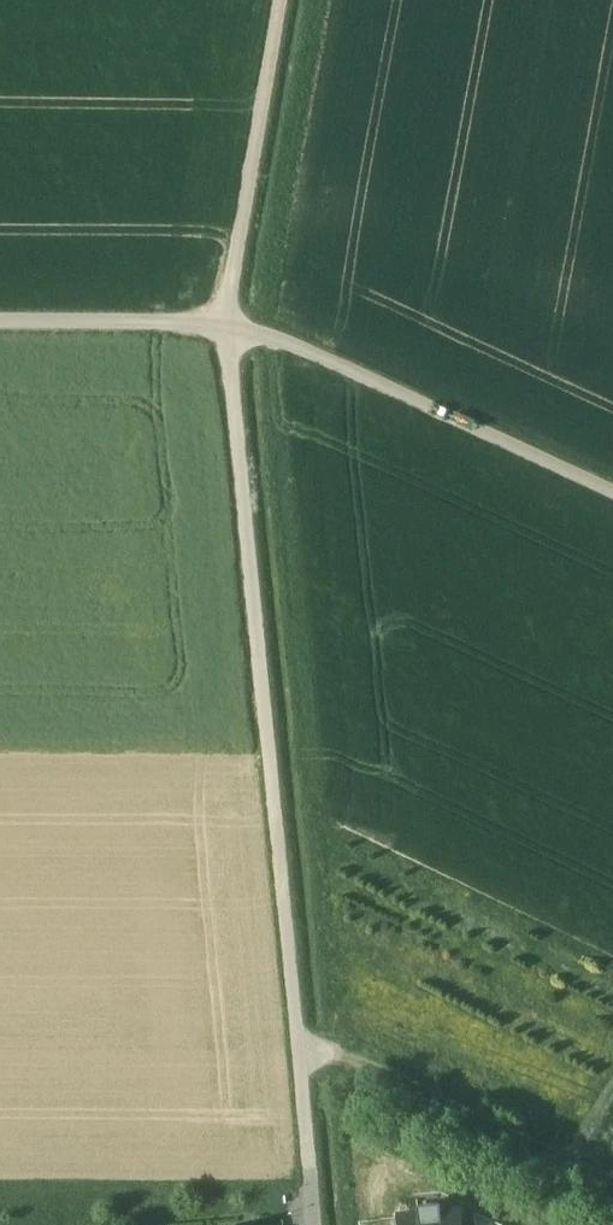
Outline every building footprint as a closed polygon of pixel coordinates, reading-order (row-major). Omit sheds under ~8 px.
[(461,1213),(443,1215),(442,1207),(418,1209),(419,1217),(401,1219),(402,1224),(462,1224),(461,1213)]
